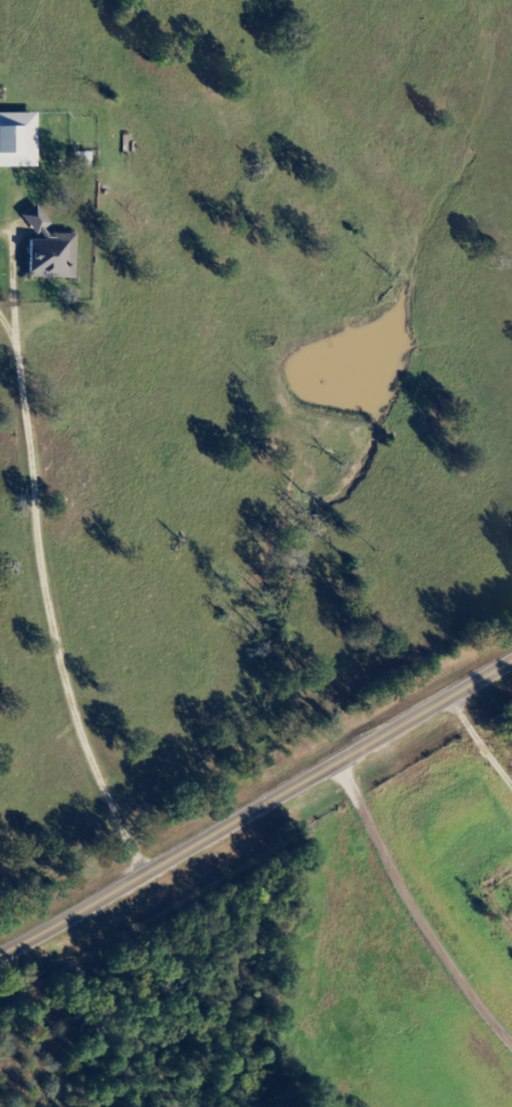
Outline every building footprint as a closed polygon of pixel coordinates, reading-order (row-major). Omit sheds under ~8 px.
[(40,167),(39,113),(0,114),(0,168),(40,167)] [(94,168),(94,154),(76,153),(76,168),(94,168)] [(77,235),(46,234),(47,212),(32,211),(31,240),(32,240),(31,278),(76,279),(77,235)]
